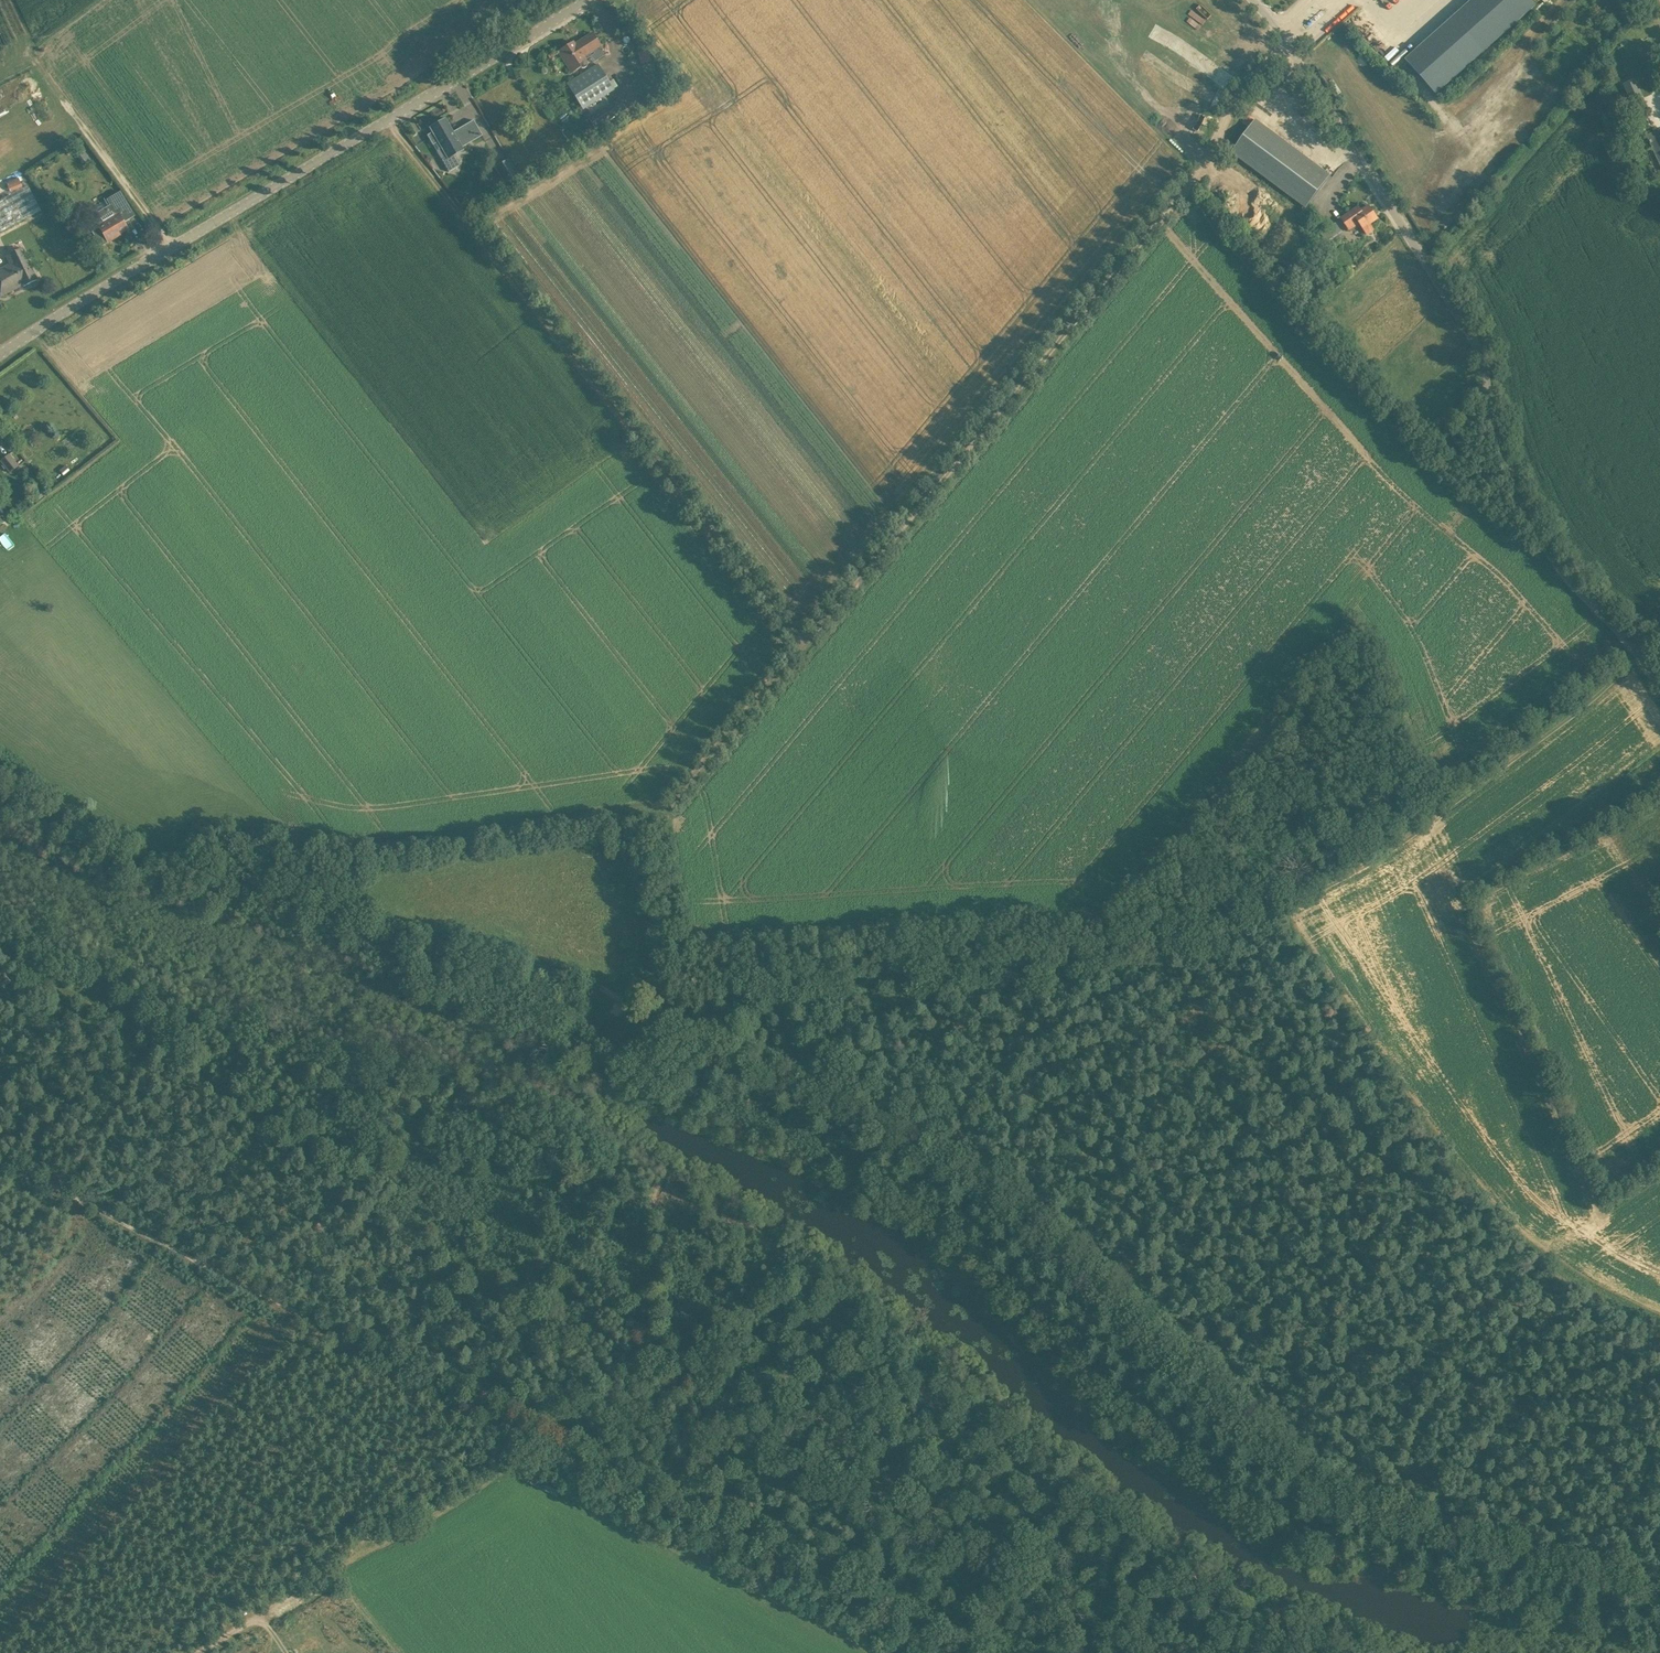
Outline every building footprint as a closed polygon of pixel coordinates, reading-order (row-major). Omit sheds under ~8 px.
[(1405,60),(1436,94),(1536,5),(1531,0),(1472,0),(1405,60)] [(558,51),(564,60),(572,72),(581,66),(581,67),(582,67),(583,67),(585,67),(587,66),(587,65),(588,63),(587,61),(585,57),(590,53),(602,46),(593,33),(581,40),(580,42),(580,43),(581,44),(577,47),(573,42),(558,51)] [(651,60),(648,49),(638,52),(641,63),(651,60)] [(615,89),(599,65),(568,84),(583,109),(615,89)] [(1635,79),(1623,84),(1631,102),(1643,97),(1642,96),(1635,79)] [(1281,127),(1285,121),(1272,112),(1268,118),(1281,127)] [(445,118),(442,120),(429,127),(432,132),(427,135),(433,145),(438,142),(448,159),(464,150),(462,147),(483,135),(474,120),(453,132),(445,118)] [(1255,119),(1231,152),(1306,208),(1330,175),(1255,119)] [(1659,138),(1657,132),(1647,137),(1659,165),(1659,138)] [(81,146),(74,151),(84,165),(91,160),(81,146)] [(19,177),(7,182),(10,191),(23,186),(19,177)] [(92,215),(99,226),(109,242),(116,237),(115,235),(127,228),(123,222),(135,216),(120,191),(107,199),(110,205),(92,215)] [(1359,206),(1350,212),(1341,218),(1350,230),(1360,223),(1368,234),(1375,229),(1370,223),(1378,218),(1369,206),(1362,210),(1359,206)] [(4,294),(19,286),(18,285),(23,283),(24,286),(37,279),(21,249),(6,255),(10,263),(0,268),(0,286),(4,294)] [(10,453),(1,461),(10,473),(20,465),(10,453)] [(35,495),(39,500),(44,496),(40,491),(35,495)]
